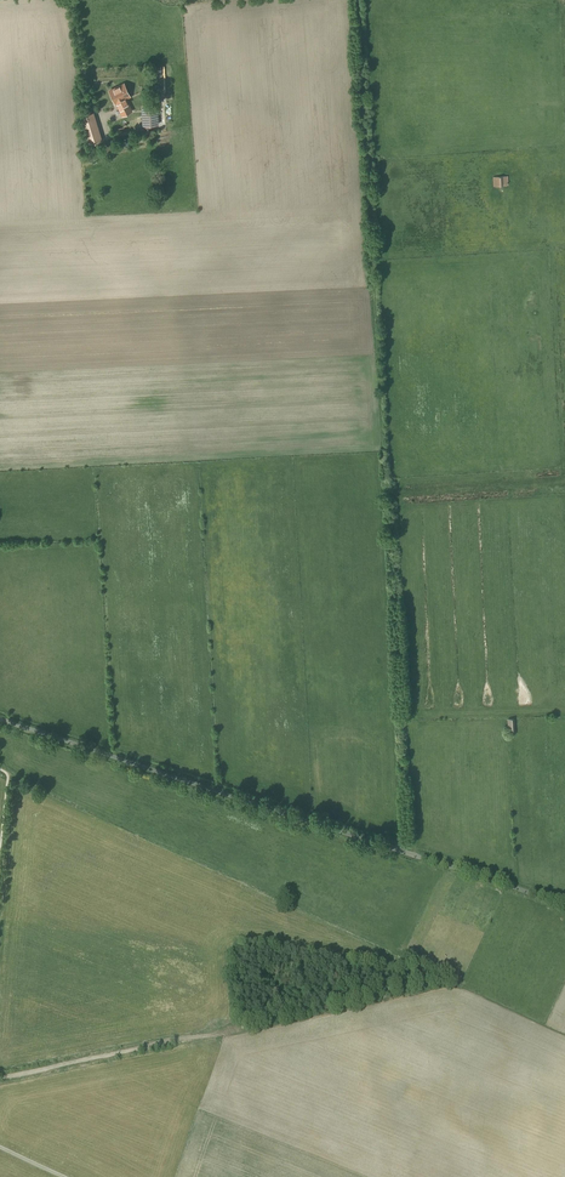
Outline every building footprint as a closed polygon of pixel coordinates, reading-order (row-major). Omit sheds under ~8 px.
[(123,84),(115,88),(115,87),(110,90),(116,102),(117,101),(121,111),(130,107),(123,93),(127,91),(123,83),(123,84)] [(92,108),(80,112),(86,131),(98,127),(92,108)] [(98,127),(86,131),(90,144),(102,140),(98,127)] [(520,719),(510,720),(511,735),(521,735),(520,719)] [(420,963),(423,954),(409,948),(405,957),(420,963)]
